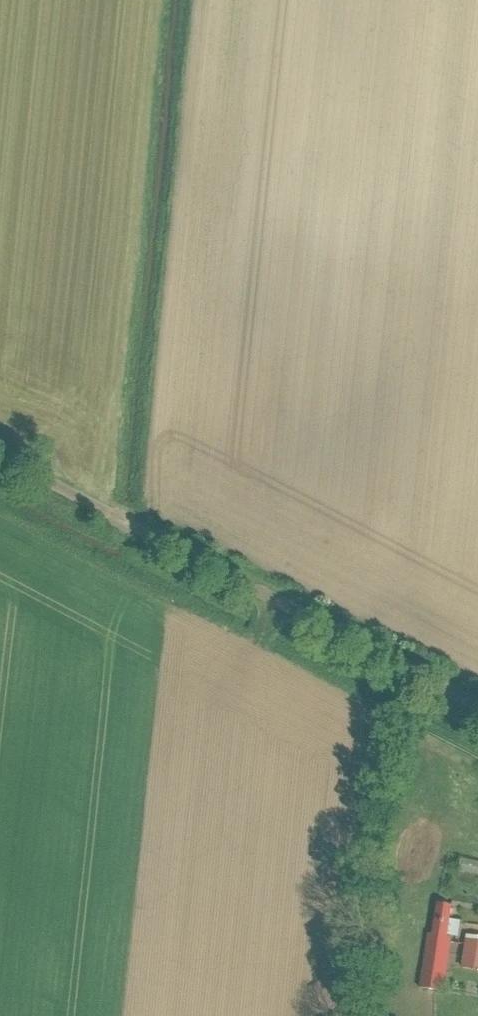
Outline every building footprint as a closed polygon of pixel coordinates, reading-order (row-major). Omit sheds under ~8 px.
[(449,989),(459,905),(442,903),(439,932),(432,931),(425,986),(449,989)] [(472,936),(469,967),(477,968),(477,937),(472,936)]
